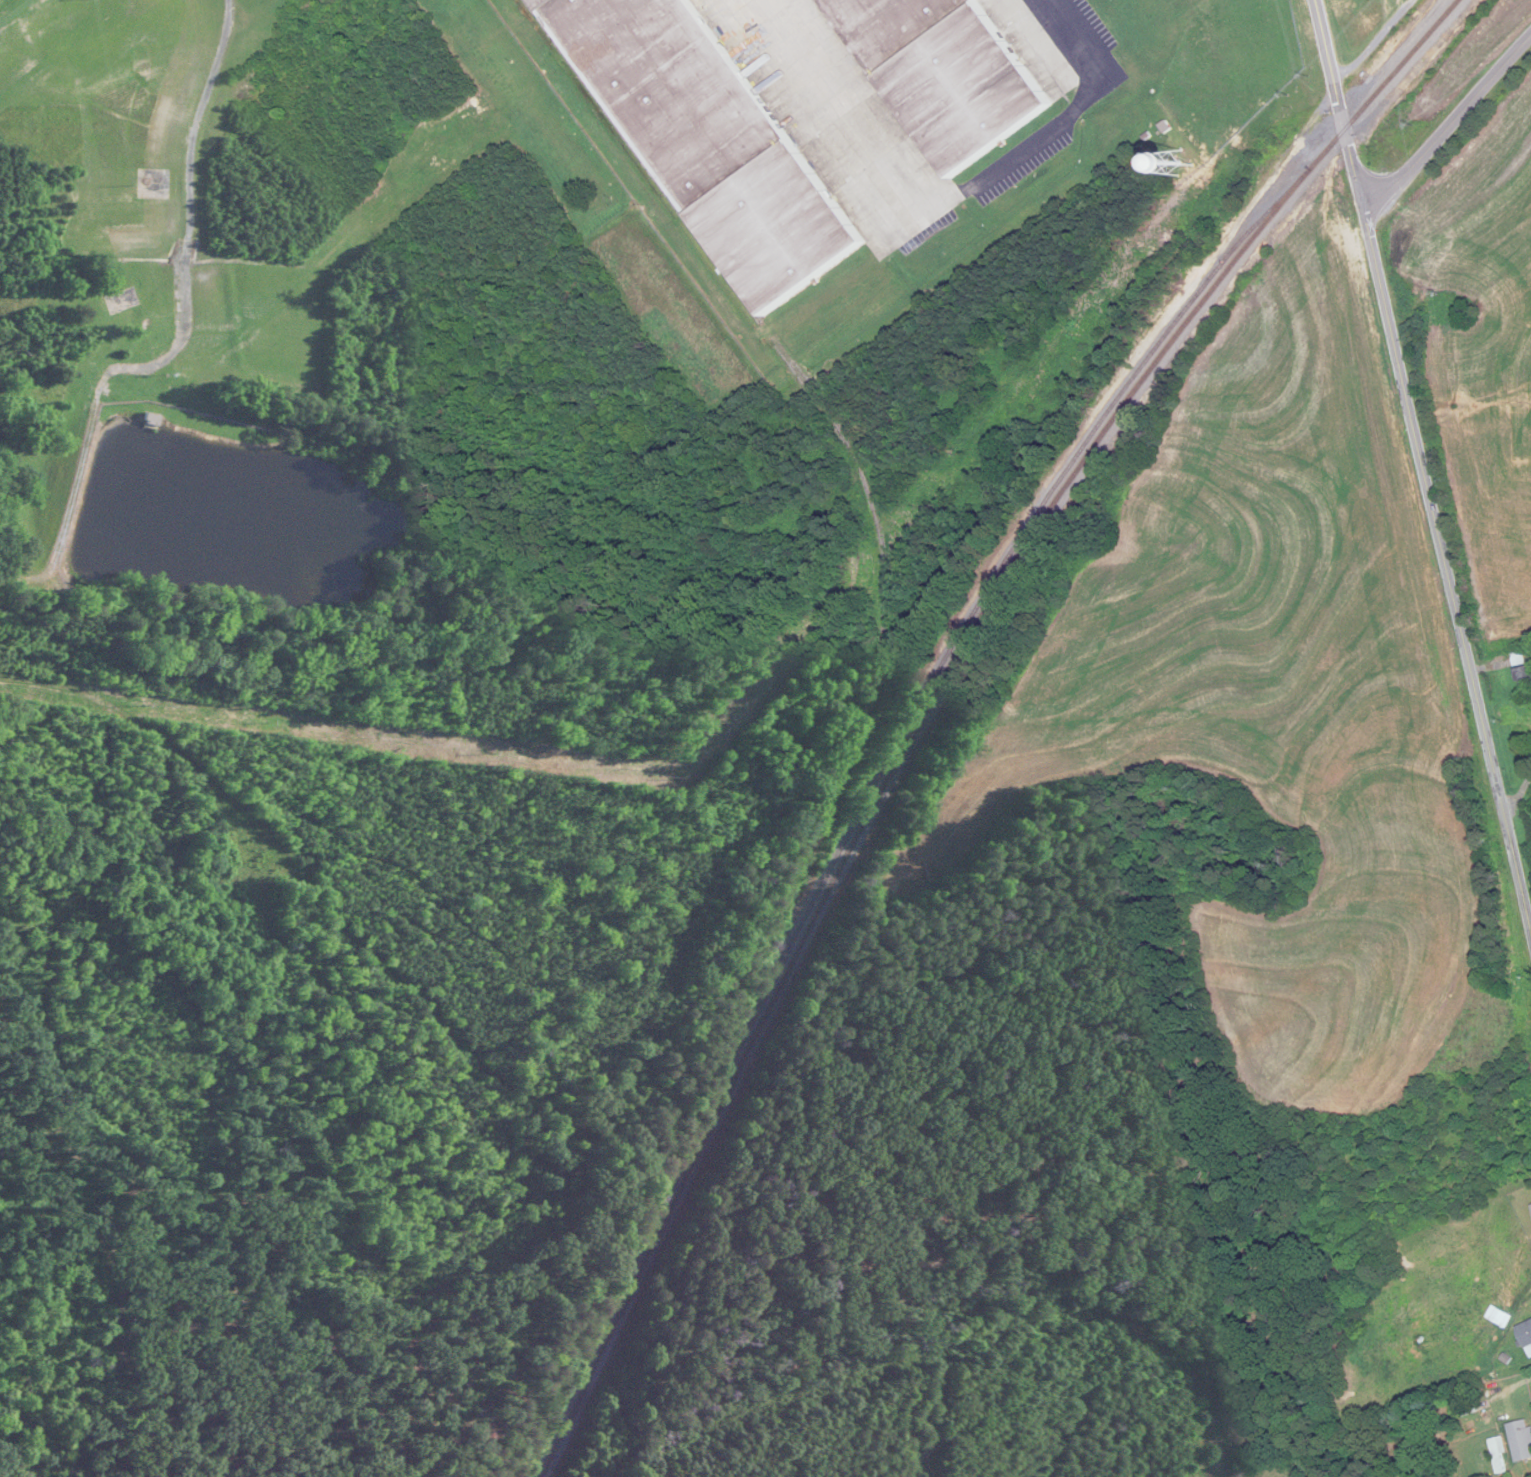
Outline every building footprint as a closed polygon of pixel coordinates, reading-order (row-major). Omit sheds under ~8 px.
[(765,319),(531,0),(688,0),(867,243),(765,319)] [(950,181),(818,0),(975,0),(1052,105),(950,181)] [(1172,179),(1188,171),(1180,157),(1165,165),(1172,179)] [(155,430),(158,418),(145,415),(142,426),(155,430)] [(1518,669),(1520,685),(1530,684),(1530,668),(1518,669)] [(1525,1349),(1530,1346),(1530,1320),(1516,1326),(1525,1349)] [(1507,1472),(1502,1454),(1508,1453),(1503,1437),(1489,1440),(1498,1475),(1507,1472)]
